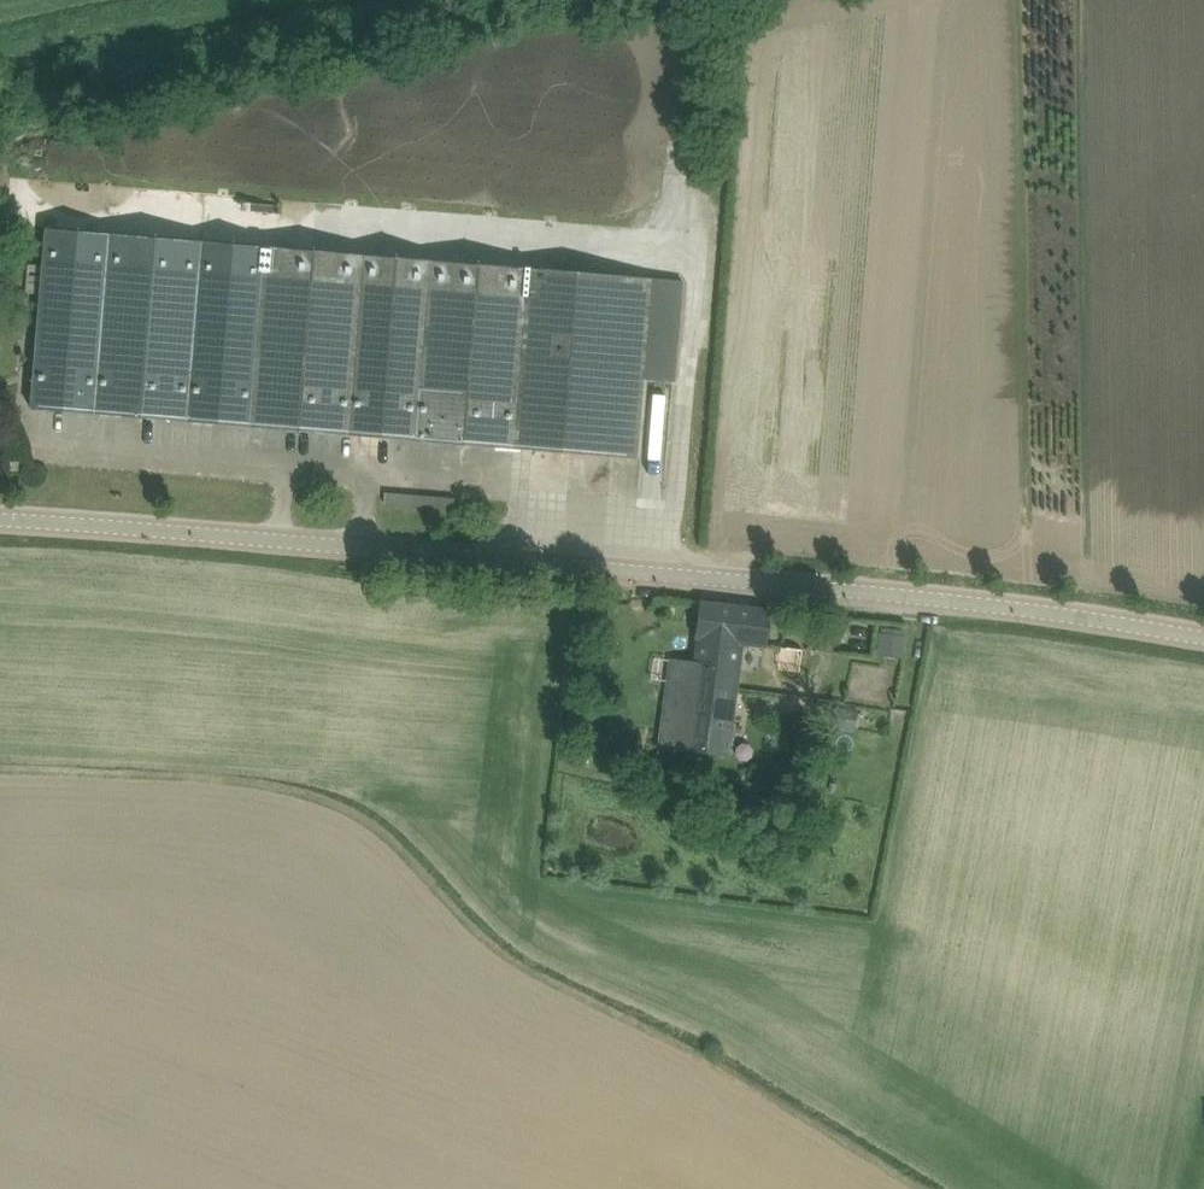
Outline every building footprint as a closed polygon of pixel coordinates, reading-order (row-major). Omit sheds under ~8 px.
[(683,280),(265,246),(46,228),(43,265),(28,264),(26,293),(41,294),(31,408),(637,458),(644,378),(675,381),(683,280)] [(376,252),(377,238),(360,237),(359,251),(376,252)] [(387,493),(387,505),(455,506),(455,494),(387,493)] [(770,610),(736,605),(702,601),(697,638),(694,662),(671,659),(659,746),(729,755),(744,644),(766,647),(770,610)] [(905,634),(881,631),(880,631),(877,655),(904,658),(907,635),(905,634)] [(857,709),(838,707),(836,728),(855,730),(857,709)]
